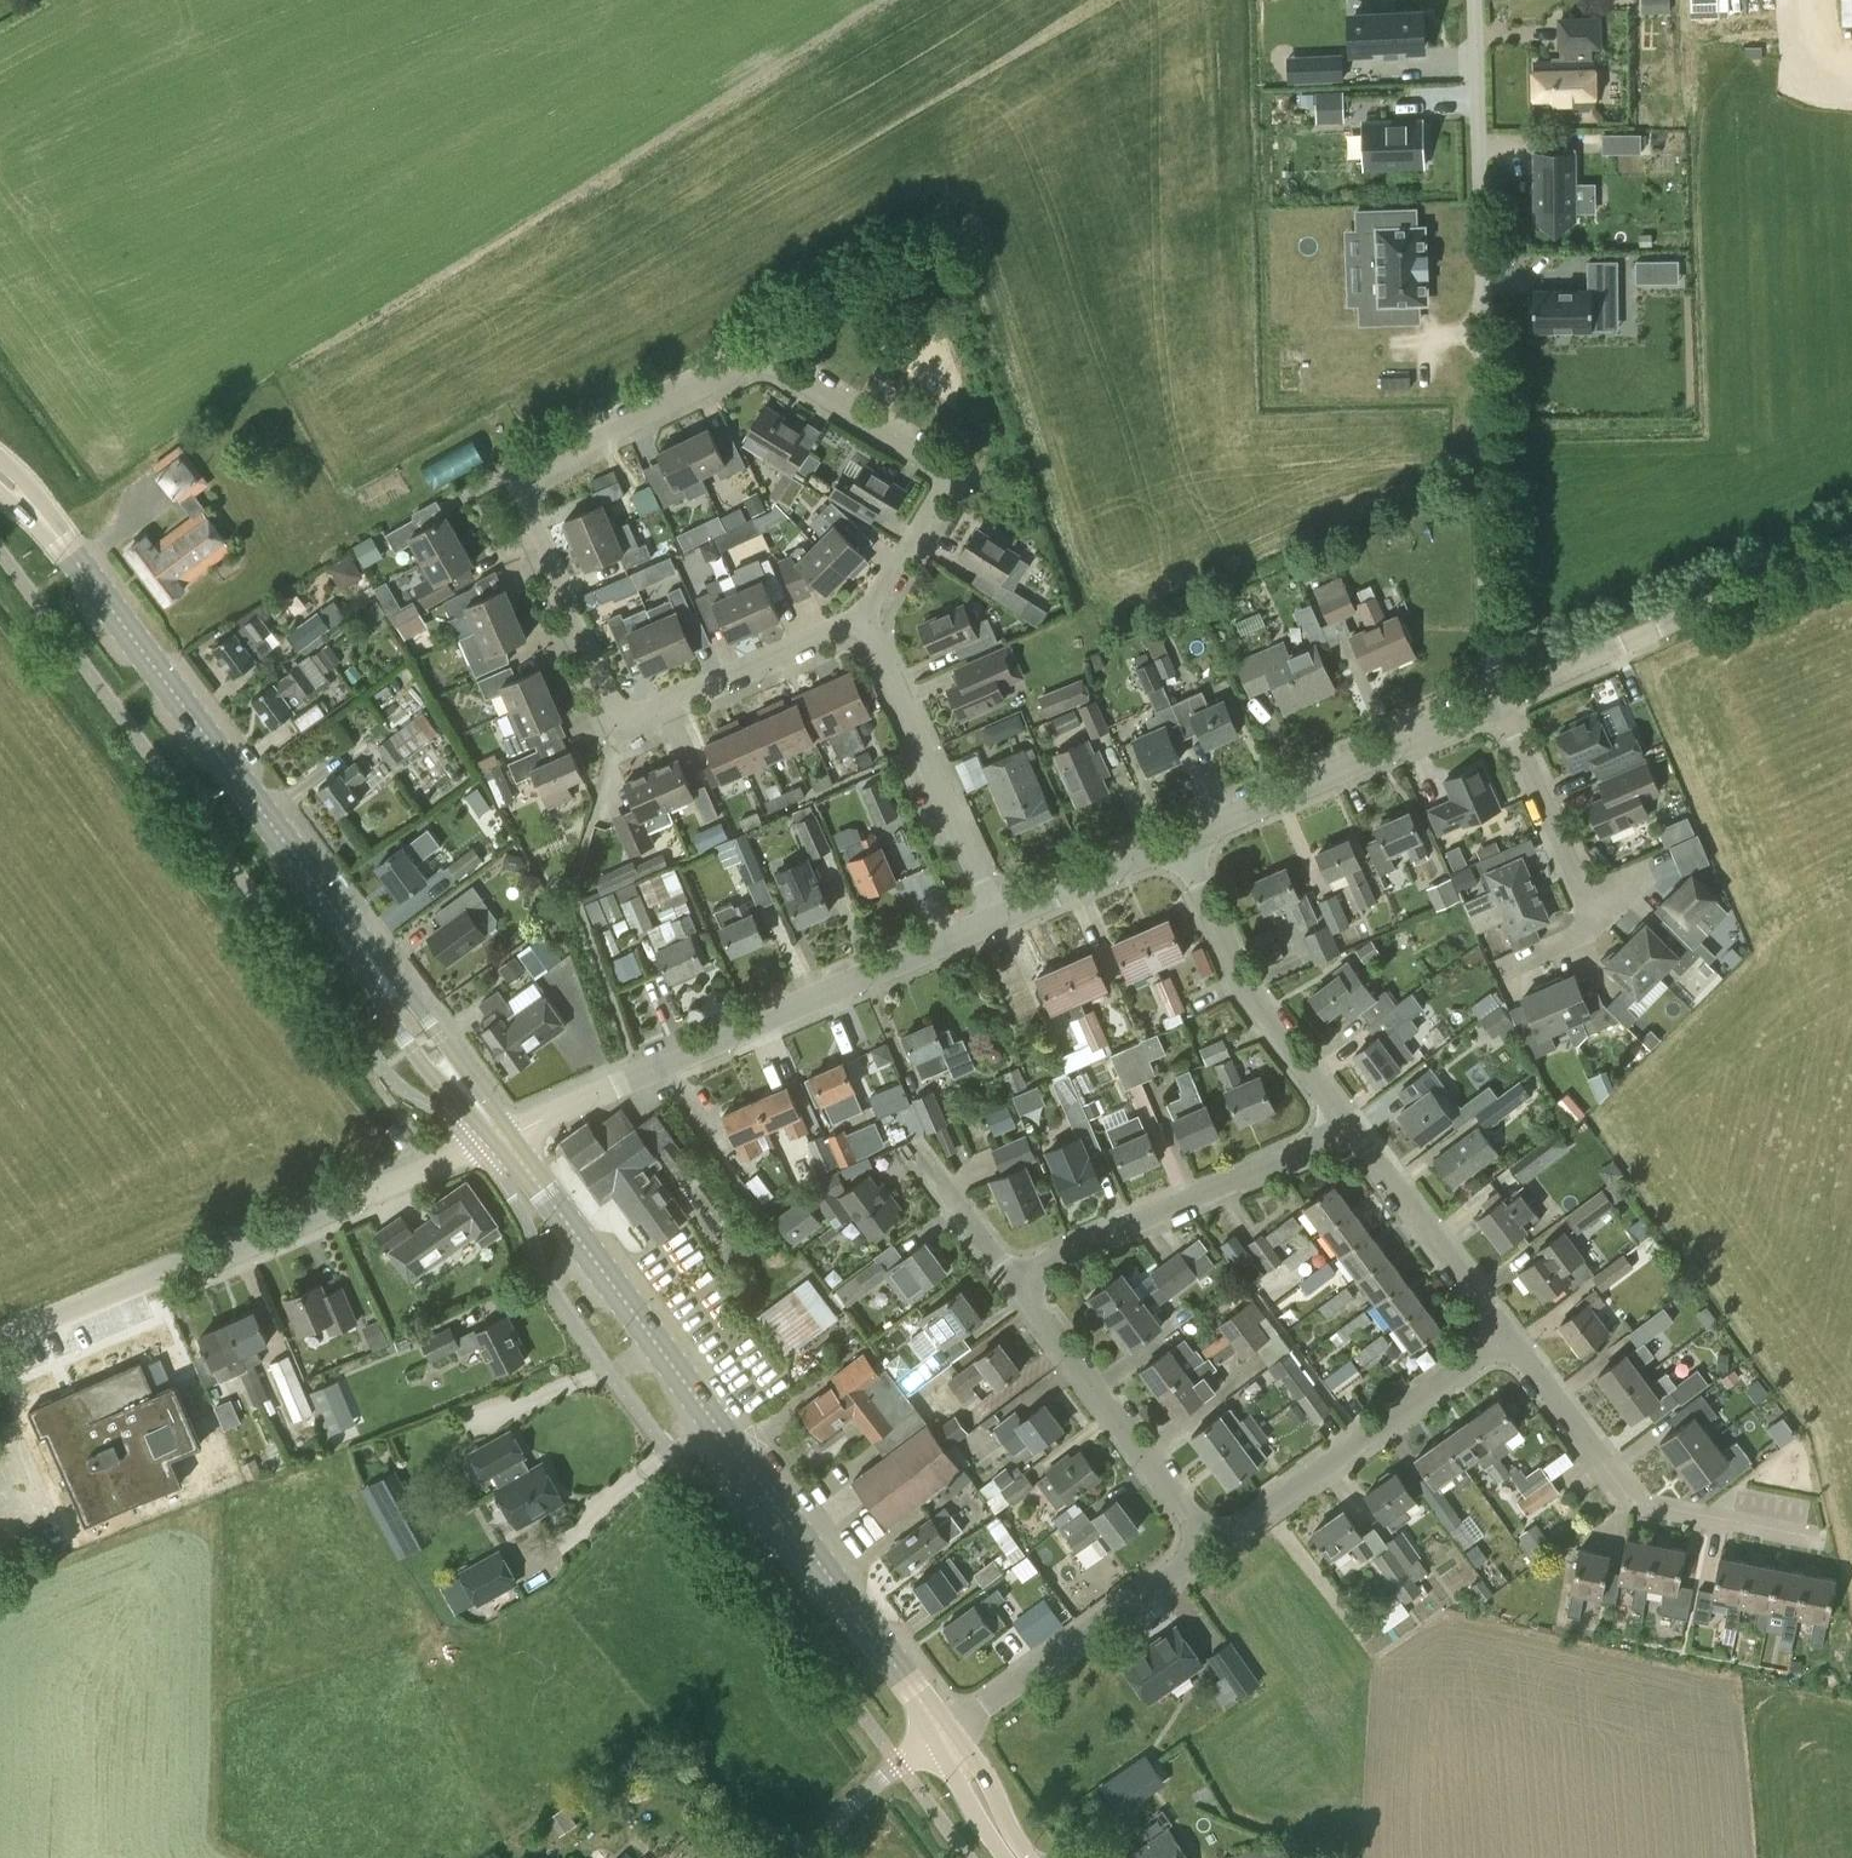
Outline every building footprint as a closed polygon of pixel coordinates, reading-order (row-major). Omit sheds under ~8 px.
[(1642,13),(1670,12),(1670,0),(1642,0),(1642,13)] [(1719,17),(1719,0),(1690,0),(1691,18),(1719,17)] [(1399,57),(1398,51),(1424,49),(1422,13),(1369,16),(1349,17),(1351,53),(1385,51),(1385,57),(1399,57)] [(1589,61),(1588,47),(1599,47),(1598,20),(1558,21),(1559,48),(1562,48),(1563,62),(1534,63),(1535,107),(1593,105),(1592,61),(1589,61)] [(1289,83),(1344,80),(1343,53),(1288,56),(1289,83)] [(1343,91),(1316,92),(1316,107),(1344,106),(1343,91)] [(1314,93),(1300,94),(1301,106),(1314,105),(1314,93)] [(1362,119),(1364,170),(1425,168),(1424,117),(1362,119)] [(1602,134),(1603,153),(1641,153),(1641,134),(1602,134)] [(1557,152),(1535,152),(1536,222),(1577,221),(1576,148),(1557,148),(1557,152)] [(1405,207),(1355,209),(1356,229),(1365,229),(1368,305),(1359,305),(1359,324),(1408,323),(1408,306),(1421,305),(1430,305),(1429,278),(1431,277),(1430,253),(1428,253),(1427,224),(1418,224),(1406,225),(1405,207)] [(1657,260),(1635,260),(1636,282),(1658,281),(1657,260)] [(1588,288),(1534,289),(1534,333),(1592,333),(1592,329),(1619,329),(1618,261),(1588,261),(1588,288)] [(793,476),(810,449),(797,441),(805,429),(765,405),(749,431),(772,446),(764,458),(793,476)] [(684,441),(700,475),(716,468),(721,478),(746,466),(739,451),(724,459),(709,428),(684,441)] [(438,483),(487,455),(475,435),(427,464),(438,483)] [(685,483),(700,475),(684,441),(658,453),(673,483),(658,491),(665,506),(690,493),(685,483)] [(232,549),(204,512),(207,509),(196,494),(210,484),(181,445),(154,466),(193,517),(153,546),(146,537),(128,550),(167,602),(183,590),(181,587),(232,549)] [(904,492),(865,468),(858,479),(845,472),(830,496),(855,511),(862,499),(890,515),(904,492)] [(576,544),(613,528),(603,504),(625,494),(619,480),(592,492),(598,506),(566,520),(576,544)] [(756,510),(769,505),(763,488),(749,493),(756,510)] [(816,544),(846,574),(849,571),(855,577),(870,562),(864,556),(865,555),(847,536),(858,525),(833,500),(822,511),(835,524),(816,544)] [(766,526),(769,519),(766,513),(763,514),(756,518),(761,529),(766,526)] [(719,515),(704,522),(712,538),(727,530),(719,515)] [(423,560),(460,539),(447,516),(420,531),(413,518),(386,534),(396,552),(413,542),(423,560)] [(613,528),(576,544),(587,569),(620,555),(625,568),(652,556),(646,543),(640,546),(629,522),(613,528)] [(1022,615),(1031,601),(1012,589),(1029,562),(1018,555),(978,530),(960,557),(1004,585),(995,598),(1022,615)] [(377,544),(372,535),(353,546),(358,555),(377,544)] [(460,539),(423,560),(418,564),(428,582),(417,588),(427,606),(454,590),(447,578),(473,563),(460,539)] [(816,544),(808,551),(804,547),(798,546),(791,553),(791,555),(782,558),(797,593),(810,588),(808,583),(815,581),(827,593),(846,574),(816,544)] [(671,556),(658,562),(665,578),(678,572),(671,556)] [(739,574),(732,576),(738,591),(756,630),(780,619),(770,596),(784,591),(770,557),(737,570),(739,574)] [(619,593),(637,586),(632,574),(614,581),(619,593)] [(1330,623),(1358,610),(1342,576),(1314,589),(1330,623)] [(756,630),(738,591),(726,596),(718,578),(706,584),(710,592),(697,598),(709,624),(721,618),(731,640),(756,630)] [(1386,621),(1376,596),(1371,585),(1358,590),(1363,602),(1358,604),(1369,629),(1353,636),(1366,668),(1392,657),(1395,664),(1414,655),(1397,616),(1386,621)] [(460,638),(516,613),(506,589),(478,601),(472,587),(454,595),(444,601),(460,638)] [(647,609),(670,662),(694,651),(680,619),(692,613),(680,587),(668,592),(671,599),(647,609)] [(365,630),(386,613),(376,599),(355,616),(365,630)] [(399,625),(420,612),(413,600),(390,614),(397,626),(399,625)] [(972,624),(963,605),(921,624),(934,654),(964,640),(970,653),(998,641),(993,628),(988,617),(972,624)] [(300,651),(333,626),(320,609),(287,634),(300,651)] [(647,672),(670,662),(647,609),(624,620),(621,613),(608,619),(620,645),(632,639),(647,672)] [(420,612),(399,625),(406,638),(428,626),(420,612)] [(516,613),(460,638),(476,676),(505,663),(500,650),(527,638),(516,613)] [(235,676),(256,660),(273,648),(264,636),(271,631),(259,615),(214,648),(235,676)] [(1335,690),(1316,646),(1328,641),(1319,621),(1306,627),(1314,646),(1288,657),(1282,642),(1237,661),(1248,686),(1270,677),(1281,701),(1314,687),(1318,697),(1335,690)] [(1155,660),(1162,678),(1177,672),(1163,640),(1148,646),(1155,660)] [(274,683),(252,699),(263,715),(260,718),(265,725),(270,723),(273,728),(295,712),(294,710),(329,684),(326,680),(327,679),(323,673),(341,660),(329,644),(312,657),(310,654),(299,663),(297,659),(293,662),(296,667),(285,675),(286,677),(275,684),(274,683)] [(1024,679),(1009,647),(956,670),(962,684),(950,689),(963,718),(1005,699),(1001,689),(1024,679)] [(1173,704),(1162,678),(1155,660),(1137,668),(1157,714),(1147,719),(1153,731),(1134,739),(1149,773),(1180,759),(1175,745),(1188,740),(1172,704),(1173,704)] [(512,710),(551,693),(541,668),(513,681),(507,667),(478,680),(486,699),(504,691),(512,710)] [(824,684),(853,752),(866,747),(855,723),(871,716),(864,701),(877,695),(873,685),(860,691),(851,672),(824,684)] [(1065,710),(1091,699),(1083,679),(1056,689),(1065,710)] [(839,758),(853,752),(824,684),(794,697),(797,703),(814,741),(829,734),(839,758)] [(1172,704),(1188,740),(1201,734),(1207,747),(1238,733),(1224,700),(1210,706),(1203,691),(1173,704),(1172,704)] [(551,693),(512,710),(507,712),(516,732),(503,737),(511,756),(540,743),(535,730),(562,718),(551,693)] [(321,700),(299,714),(305,724),(327,710),(321,700)] [(1092,738),(1109,730),(1096,700),(1079,707),(1092,738)] [(814,741),(797,703),(786,708),(780,705),(779,702),(772,705),(792,751),(814,741)] [(771,760),(792,751),(772,705),(763,708),(765,712),(764,718),(754,722),(771,760)] [(392,766),(439,732),(425,712),(377,747),(392,766)] [(1019,713),(1004,720),(1010,735),(1026,728),(1019,713)] [(1608,739),(1596,713),(1572,723),(1574,728),(1558,736),(1572,769),(1593,760),(1600,776),(1644,757),(1632,729),(1608,739)] [(771,760),(754,722),(741,728),(735,726),(734,722),(725,725),(746,771),(771,760)] [(723,781),(746,771),(725,725),(718,728),(720,732),(719,738),(706,743),(723,781)] [(1097,752),(1090,738),(1055,754),(1077,803),(1107,790),(1102,777),(1109,774),(1098,751),(1097,752)] [(544,763),(538,750),(509,763),(517,781),(535,773),(544,793),(550,808),(575,798),(568,782),(582,776),(571,751),(544,763)] [(857,756),(862,767),(874,762),(869,750),(857,756)] [(1016,831),(1053,815),(1024,750),(984,767),(1006,817),(1010,816),(1016,831)] [(652,771),(668,808),(694,797),(704,822),(719,816),(706,785),(692,791),(678,759),(652,771)] [(339,817),(361,800),(351,787),(367,776),(356,761),(319,789),(339,817)] [(1605,799),(1589,806),(1601,835),(1648,814),(1642,800),(1659,792),(1647,763),(1599,784),(1605,799)] [(495,766),(485,771),(500,805),(515,798),(499,764),(495,766)] [(1438,836),(1464,824),(1464,825),(1500,809),(1481,765),(1444,781),(1452,798),(1427,809),(1438,836)] [(674,821),(668,808),(652,771),(625,782),(635,805),(612,816),(629,855),(654,844),(648,832),(674,821)] [(816,791),(834,784),(829,773),(812,781),(816,791)] [(878,825),(897,816),(882,780),(862,789),(878,825)] [(478,817),(495,805),(479,781),(461,793),(478,817)] [(771,812),(805,796),(800,785),(766,800),(771,812)] [(746,832),(763,824),(758,812),(740,819),(746,832)] [(1435,873),(1420,839),(1421,838),(1410,812),(1376,827),(1387,853),(1407,844),(1422,879),(1435,873)] [(1660,826),(1666,839),(1697,825),(1691,812),(1660,826)] [(812,858),(831,849),(816,814),(796,822),(812,858)] [(722,822),(706,829),(713,844),(729,837),(722,822)] [(401,900),(429,880),(428,878),(442,867),(431,853),(440,846),(428,829),(377,867),(401,900)] [(748,883),(766,875),(746,832),(728,840),(748,883)] [(1670,845),(1682,874),(1711,861),(1698,833),(1670,845)] [(880,848),(874,835),(845,847),(851,861),(850,861),(865,895),(896,881),(881,847),(880,848)] [(1375,902),(1358,864),(1360,863),(1349,839),(1318,853),(1328,877),(1329,877),(1334,888),(1350,881),(1362,908),(1375,902)] [(1460,842),(1445,850),(1453,866),(1468,859),(1460,842)] [(461,881),(490,861),(479,845),(449,865),(461,881)] [(1469,918),(1535,889),(1522,858),(1508,863),(1502,850),(1476,862),(1482,877),(1488,874),(1495,888),(1462,902),(1469,918)] [(521,855),(510,853),(505,857),(504,863),(507,867),(519,869),(524,866),(525,861),(521,855)] [(602,894),(669,865),(664,853),(636,865),(634,861),(595,878),(602,894)] [(814,868),(809,856),(776,871),(799,925),(831,911),(820,886),(825,883),(818,866),(814,868)] [(688,899),(675,867),(639,881),(649,906),(661,901),(664,909),(659,911),(664,924),(673,920),(679,917),(674,905),(686,900),(688,899)] [(1298,896),(1286,868),(1252,883),(1265,912),(1289,902),(1301,928),(1317,921),(1305,893),(1298,896)] [(1451,877),(1437,883),(1447,905),(1461,899),(1451,877)] [(1699,883),(1693,877),(1668,902),(1678,912),(1668,923),(1680,934),(1679,935),(1694,949),(1693,949),(1700,955),(1714,970),(1722,962),(1701,941),(1714,928),(1699,913),(1714,897),(1708,892),(1711,889),(1701,880),(1699,883)] [(640,895),(634,881),(616,890),(622,903),(621,903),(634,934),(654,925),(641,894),(640,895)] [(448,963),(486,934),(469,910),(484,899),(474,885),(448,904),(457,917),(429,937),(448,963)] [(1535,889),(1469,918),(1476,933),(1508,919),(1514,933),(1508,936),(1515,951),(1541,939),(1535,926),(1549,920),(1535,889)] [(1337,893),(1319,901),(1333,933),(1351,925),(1337,893)] [(608,921),(598,899),(586,904),(596,927),(608,921)] [(674,905),(679,917),(688,913),(692,912),(686,900),(674,905)] [(751,914),(746,901),(734,907),(733,903),(715,911),(722,927),(721,927),(733,954),(764,940),(752,913),(751,914)] [(670,980),(704,966),(691,937),(698,934),(688,913),(679,917),(673,920),(681,939),(657,950),(670,980)] [(1142,931),(1158,966),(1185,954),(1168,919),(1142,931)] [(1694,949),(1679,935),(1669,945),(1644,920),(1633,931),(1636,934),(1626,944),(1659,976),(1670,964),(1681,975),(1700,955),(1693,949),(1694,949)] [(1316,964),(1341,954),(1329,925),(1304,936),(1316,964)] [(621,951),(611,928),(600,932),(610,956),(621,951)] [(1130,979),(1158,966),(1142,931),(1114,943),(1130,979)] [(543,935),(517,953),(535,978),(561,960),(543,935)] [(1262,967),(1285,957),(1278,942),(1256,951),(1262,967)] [(1628,1007),(1659,976),(1626,944),(1617,954),(1614,950),(1601,959),(1627,987),(1606,1007),(1621,1021),(1628,1028),(1638,1017),(1628,1007)] [(611,957),(620,976),(642,966),(633,947),(611,957)] [(497,965),(508,980),(526,966),(515,951),(497,965)] [(1092,953),(1065,965),(1080,1001),(1081,1000),(1108,989),(1092,953)] [(1371,1023),(1396,1004),(1385,990),(1376,998),(1347,960),(1333,971),(1337,976),(1311,996),(1327,1018),(1342,1007),(1350,1018),(1361,1010),(1370,1023),(1371,1023)] [(1065,965),(1037,977),(1053,1013),(1070,1005),(1075,1018),(1078,1017),(1086,1013),(1086,1012),(1081,1000),(1080,1001),(1065,965)] [(1171,975),(1154,982),(1162,999),(1179,992),(1171,975)] [(1579,1043),(1588,1035),(1621,1021),(1606,1007),(1603,1004),(1599,993),(1585,999),(1574,975),(1564,979),(1560,976),(1546,982),(1565,1025),(1574,1046),(1579,1043)] [(1550,1031),(1565,1025),(1546,982),(1533,988),(1532,993),(1523,997),(1533,1021),(1518,1028),(1531,1058),(1557,1048),(1550,1031)] [(516,1015),(498,990),(480,1003),(488,1015),(482,1019),(481,1025),(484,1029),(483,1029),(494,1046),(501,1057),(502,1056),(513,1072),(531,1059),(527,1053),(565,1026),(544,995),(516,1015)] [(1179,992),(1162,999),(1169,1016),(1163,1018),(1168,1029),(1184,1022),(1180,1011),(1186,1009),(1179,992)] [(1371,1023),(1368,1025),(1377,1038),(1355,1054),(1377,1084),(1400,1066),(1388,1050),(1403,1039),(1420,1061),(1442,1045),(1433,1034),(1425,1040),(1416,1028),(1420,1026),(1410,1014),(1406,1018),(1396,1004),(1371,1023)] [(1507,1041),(1519,1032),(1515,1022),(1501,1004),(1480,1019),(1494,1038),(1501,1033),(1507,1041)] [(1086,1013),(1078,1017),(1085,1033),(1102,1026),(1095,1009),(1086,1012),(1086,1013)] [(963,1037),(955,1041),(950,1028),(937,1033),(933,1023),(904,1036),(915,1060),(916,1060),(924,1078),(949,1066),(954,1077),(976,1068),(963,1037)] [(1102,1026),(1085,1033),(1092,1049),(1109,1042),(1102,1026)] [(1127,1048),(1141,1082),(1157,1075),(1150,1060),(1166,1053),(1157,1033),(1140,1041),(1140,1042),(1127,1048)] [(1224,1038),(1200,1048),(1207,1066),(1231,1056),(1224,1038)] [(989,1050),(987,1055),(990,1060),(996,1062),(1000,1059),(1002,1053),(999,1049),(994,1047),(989,1050)] [(1115,1062),(1126,1089),(1141,1082),(1127,1048),(1111,1055),(1115,1062)] [(1242,1084),(1231,1057),(1216,1064),(1228,1090),(1225,1091),(1240,1125),(1275,1110),(1260,1076),(1242,1084)] [(833,1123),(863,1109),(843,1062),(812,1076),(824,1102),(833,1123)] [(1205,1105),(1190,1069),(1176,1075),(1182,1090),(1180,1091),(1182,1096),(1167,1103),(1187,1148),(1219,1134),(1207,1104),(1205,1105)] [(1422,1143),(1453,1119),(1435,1095),(1445,1088),(1431,1069),(1399,1093),(1409,1106),(1399,1113),(1422,1143)] [(1488,1128),(1533,1094),(1544,1085),(1536,1069),(1521,1078),(1523,1081),(1478,1115),(1488,1128)] [(1078,1090),(1092,1084),(1086,1070),(1072,1075),(1078,1090)] [(1075,1130),(1091,1123),(1070,1075),(1054,1082),(1075,1130)] [(912,1104),(902,1082),(869,1095),(879,1118),(912,1104)] [(1012,1092),(1019,1112),(1047,1101),(1039,1082),(1012,1092)] [(756,1101),(769,1131),(785,1124),(791,1139),(808,1132),(788,1086),(756,1101)] [(928,1132),(948,1123),(934,1090),(913,1099),(928,1132)] [(753,1138),(769,1131),(756,1101),(723,1115),(742,1160),(759,1153),(753,1138)] [(1006,1102),(985,1112),(995,1135),(1017,1126),(1006,1102)] [(1581,1107),(1569,1117),(1572,1120),(1575,1123),(1586,1113),(1581,1107)] [(645,1140),(666,1125),(657,1113),(636,1128),(622,1108),(593,1129),(588,1121),(563,1139),(603,1195),(612,1189),(657,1156),(645,1140)] [(1126,1174),(1159,1160),(1139,1114),(1106,1128),(1126,1174)] [(1527,1182),(1570,1149),(1567,1146),(1571,1143),(1568,1138),(1579,1129),(1572,1120),(1512,1168),(1521,1180),(1524,1178),(1527,1182)] [(657,1156),(612,1189),(636,1222),(644,1217),(659,1238),(681,1223),(680,1222),(686,1218),(653,1172),(668,1161),(679,1176),(692,1167),(672,1140),(675,1138),(666,1125),(645,1140),(657,1156)] [(845,1130),(829,1137),(841,1166),(869,1154),(859,1129),(847,1134),(845,1130)] [(1497,1153),(1481,1132),(1470,1140),(1467,1136),(1435,1160),(1454,1185),(1497,1153)] [(822,1172),(837,1165),(824,1134),(809,1140),(822,1172)] [(1044,1209),(1024,1163),(1035,1158),(1026,1136),(994,1150),(1003,1171),(1010,1168),(1012,1173),(991,1182),(998,1198),(1003,1196),(1014,1222),(1044,1209)] [(1068,1199),(1102,1185),(1081,1136),(1047,1151),(1068,1199)] [(838,1194),(847,1190),(838,1171),(810,1183),(817,1201),(816,1201),(833,1224),(837,1230),(839,1228),(854,1217),(838,1194)] [(774,1195),(758,1173),(747,1181),(763,1203),(774,1195)] [(870,1175),(841,1196),(871,1237),(900,1216),(896,1211),(900,1207),(888,1190),(883,1193),(870,1175)] [(484,1245),(502,1232),(467,1182),(430,1208),(436,1216),(413,1232),(401,1216),(377,1233),(389,1250),(380,1257),(386,1265),(395,1258),(410,1280),(476,1234),(484,1245)] [(1323,1230),(1352,1209),(1333,1185),(1305,1206),(1323,1230)] [(1502,1248),(1541,1218),(1519,1189),(1479,1218),(1502,1248)] [(1577,1233),(1615,1205),(1609,1197),(1603,1190),(1566,1218),(1577,1233)] [(795,1244),(822,1223),(803,1198),(776,1218),(795,1244)] [(1341,1254),(1370,1233),(1352,1209),(1323,1230),(1341,1254)] [(1274,1246),(1301,1225),(1293,1215),(1266,1235),(1274,1246)] [(1187,1224),(1173,1233),(1182,1246),(1196,1237),(1187,1224)] [(765,1225),(750,1237),(761,1251),(776,1239),(765,1225)] [(1359,1278),(1387,1257),(1370,1233),(1341,1254),(1359,1278)] [(1574,1287),(1594,1272),(1564,1233),(1544,1248),(1547,1252),(1520,1273),(1532,1289),(1535,1287),(1544,1299),(1569,1281),(1574,1287)] [(1270,1270),(1283,1261),(1263,1234),(1250,1244),(1270,1270)] [(1240,1269),(1253,1259),(1235,1235),(1222,1244),(1240,1269)] [(1293,1270),(1319,1249),(1311,1238),(1284,1259),(1285,1260),(1256,1283),(1262,1292),(1285,1274),(1282,1271),(1289,1266),(1293,1270)] [(947,1270),(926,1242),(888,1270),(878,1257),(855,1275),(868,1291),(886,1277),(905,1302),(924,1288),(947,1270)] [(1162,1284),(1201,1255),(1196,1249),(1185,1257),(1181,1252),(1153,1273),(1162,1284)] [(1113,1321),(1113,1322),(1133,1348),(1162,1325),(1148,1306),(1158,1299),(1161,1303),(1198,1275),(1201,1279),(1217,1266),(1206,1251),(1201,1255),(1162,1284),(1142,1299),(1113,1321)] [(1593,1277),(1603,1290),(1634,1267),(1624,1253),(1593,1277)] [(1377,1302),(1405,1280),(1387,1257),(1359,1278),(1377,1302)] [(1310,1293),(1337,1273),(1329,1262),(1302,1283),(1310,1293)] [(1113,1321),(1142,1299),(1123,1272),(1088,1298),(1109,1325),(1113,1322),(1113,1321)] [(1395,1325),(1423,1304),(1405,1280),(1377,1302),(1395,1325)] [(327,1294),(322,1283),(286,1299),(300,1333),(326,1322),(331,1333),(357,1322),(343,1288),(327,1294)] [(1328,1317),(1355,1296),(1347,1286),(1320,1306),(1328,1317)] [(786,1356),(824,1329),(794,1289),(757,1316),(786,1356)] [(912,1338),(926,1357),(896,1379),(908,1395),(953,1363),(942,1348),(983,1318),(962,1290),(921,1320),(926,1327),(912,1338)] [(1581,1353),(1609,1332),(1594,1311),(1606,1302),(1597,1290),(1577,1305),(1580,1309),(1559,1325),(1581,1353)] [(1258,1321),(1266,1315),(1254,1299),(1219,1325),(1231,1342),(1258,1321)] [(1423,1304),(1395,1325),(1413,1350),(1442,1328),(1423,1304)] [(1615,1398),(1647,1374),(1641,1366),(1655,1355),(1645,1342),(1674,1320),(1664,1307),(1629,1333),(1638,1346),(1598,1376),(1615,1398)] [(1346,1341),(1373,1320),(1365,1309),(1338,1330),(1346,1341)] [(228,1323),(262,1402),(268,1399),(252,1363),(260,1360),(255,1349),(269,1343),(255,1311),(228,1323)] [(520,1341),(507,1316),(477,1332),(476,1330),(457,1340),(451,1327),(423,1341),(432,1360),(459,1346),(462,1352),(480,1343),(496,1374),(524,1359),(516,1343),(520,1341)] [(379,1317),(364,1322),(373,1346),(388,1341),(379,1317)] [(1269,1337),(1258,1321),(1231,1342),(1206,1360),(1205,1359),(1159,1394),(1177,1417),(1221,1384),(1211,1371),(1237,1352),(1241,1358),(1269,1337)] [(256,1405),(262,1402),(228,1323),(200,1334),(221,1381),(242,1372),(256,1405)] [(1363,1364),(1391,1344),(1382,1333),(1355,1353),(1363,1364)] [(1159,1394),(1205,1359),(1197,1348),(1194,1350),(1185,1338),(1142,1370),(1159,1394)] [(1011,1356),(1000,1342),(977,1360),(978,1361),(949,1382),(963,1400),(964,1399),(971,1408),(982,1399),(972,1385),(987,1374),(998,1388),(1021,1370),(1021,1369),(1023,1364),(1016,1355),(1011,1356)] [(1297,1396),(1313,1385),(1289,1351),(1269,1366),(1278,1378),(1282,1376),(1297,1396)] [(908,1395),(896,1379),(894,1380),(885,1368),(879,1373),(864,1353),(833,1377),(838,1383),(802,1410),(822,1437),(853,1414),(874,1441),(916,1408),(906,1396),(908,1395)] [(319,1424),(290,1355),(270,1364),(294,1419),(299,1417),(305,1430),(319,1424)] [(1332,1387),(1357,1369),(1351,1360),(1326,1379),(1332,1387)] [(155,1392),(141,1361),(74,1390),(74,1388),(61,1394),(62,1395),(29,1410),(41,1437),(47,1434),(66,1478),(64,1478),(70,1491),(71,1490),(87,1525),(183,1482),(173,1457),(202,1444),(175,1383),(155,1392)] [(915,1406),(959,1372),(952,1364),(908,1397),(915,1406)] [(1647,1374),(1615,1398),(1631,1420),(1671,1390),(1681,1404),(1709,1383),(1698,1368),(1677,1384),(1667,1371),(1653,1382),(1647,1374)] [(317,1406),(345,1394),(338,1380),(311,1392),(317,1406)] [(1332,1410),(1313,1385),(1297,1396),(1316,1422),(1332,1410)] [(1677,1464),(1712,1439),(1702,1426),(1718,1414),(1702,1393),(1677,1411),(1685,1423),(1660,1441),(1677,1464)] [(1498,1399),(1471,1419),(1499,1458),(1500,1457),(1503,1456),(1512,1449),(1503,1437),(1518,1427),(1498,1399)] [(1064,1427),(1046,1403),(1022,1421),(1016,1412),(995,1427),(1014,1453),(1029,1442),(1035,1449),(1064,1427)] [(1210,1462),(1259,1425),(1250,1414),(1241,1420),(1231,1407),(1191,1437),(1210,1462)] [(946,1448),(935,1432),(934,1433),(916,1408),(874,1441),(885,1456),(853,1480),(888,1526),(938,1487),(947,1499),(971,1481),(963,1469),(946,1448)] [(987,1429),(1000,1419),(995,1413),(983,1423),(987,1429)] [(946,1448),(955,1442),(968,1432),(956,1416),(935,1432),(946,1448)] [(1782,1417),(1767,1428),(1781,1447),(1796,1436),(1782,1417)] [(1503,1480),(1510,1474),(1471,1419),(1457,1429),(1455,1427),(1452,1426),(1445,1430),(1444,1434),(1446,1437),(1444,1438),(1464,1465),(1476,1456),(1482,1464),(1484,1462),(1499,1482),(1503,1480)] [(1259,1425),(1210,1462),(1228,1486),(1268,1457),(1258,1444),(1268,1437),(1259,1425)] [(530,1472),(522,1457),(525,1455),(512,1432),(473,1454),(485,1477),(493,1473),(501,1487),(497,1490),(518,1525),(563,1500),(543,1464),(530,1472)] [(1474,1478),(1464,1465),(1444,1438),(1416,1458),(1435,1485),(1452,1474),(1460,1487),(1474,1478)] [(1712,1439),(1677,1464),(1695,1487),(1720,1468),(1728,1480),(1753,1461),(1737,1440),(1722,1451),(1712,1439)] [(946,1448),(963,1469),(971,1463),(955,1442),(946,1448)] [(1101,1478),(1081,1451),(1072,1457),(1069,1453),(1046,1471),(1047,1473),(1037,1481),(1057,1507),(1067,1500),(1069,1502),(1101,1478)] [(1002,1488),(1015,1479),(1015,1478),(1023,1472),(1018,1466),(1010,1472),(1006,1467),(993,1478),(1002,1488)] [(1521,1467),(1510,1475),(1525,1496),(1527,1497),(1551,1480),(1542,1467),(1528,1477),(1521,1467)] [(1393,1530),(1411,1517),(1404,1507),(1416,1499),(1396,1472),(1393,1474),(1392,1472),(1388,1471),(1380,1477),(1379,1481),(1381,1483),(1366,1494),(1385,1521),(1385,1520),(1393,1530)] [(1034,1486),(1024,1473),(1001,1490),(1011,1504),(1034,1486)] [(1527,1497),(1525,1496),(1518,1501),(1527,1513),(1558,1491),(1551,1480),(1527,1497)] [(406,1487),(382,1500),(391,1517),(415,1504),(406,1487)] [(1463,1520),(1444,1493),(1430,1503),(1450,1530),(1450,1529),(1464,1549),(1483,1535),(1469,1516),(1463,1520)] [(1083,1509),(1059,1528),(1077,1551),(1098,1536),(1108,1550),(1139,1527),(1118,1499),(1092,1517),(1093,1518),(1091,1520),(1083,1509)] [(415,1504),(391,1517),(401,1534),(425,1521),(415,1504)] [(1059,1528),(1083,1509),(1080,1506),(1070,1514),(1067,1510),(1053,1520),(1059,1528)] [(1373,1552),(1362,1537),(1363,1536),(1344,1509),(1313,1531),(1332,1558),(1333,1557),(1340,1566),(1353,1556),(1347,1548),(1350,1545),(1361,1561),(1373,1552)] [(963,1529),(952,1514),(937,1525),(932,1518),(889,1550),(905,1572),(963,1529)] [(1014,1563),(1026,1555),(999,1514),(987,1523),(1014,1563)] [(1534,1564),(1555,1548),(1536,1523),(1519,1535),(1523,1541),(1520,1543),(1534,1564)] [(1648,1586),(1656,1543),(1641,1540),(1642,1534),(1635,1533),(1635,1530),(1629,1529),(1627,1538),(1626,1537),(1620,1573),(1618,1580),(1620,1581),(1636,1584),(1631,1607),(1643,1610),(1648,1586)] [(1406,1602),(1422,1590),(1415,1581),(1428,1571),(1418,1557),(1421,1555),(1403,1530),(1386,1543),(1389,1547),(1374,1558),(1406,1602)] [(1656,1543),(1648,1586),(1664,1589),(1660,1613),(1687,1618),(1693,1587),(1679,1585),(1686,1549),(1669,1546),(1670,1539),(1663,1538),(1664,1536),(1658,1534),(1656,1543)] [(1477,1544),(1466,1552),(1477,1566),(1487,1559),(1477,1544)] [(1618,1580),(1620,1573),(1607,1570),(1610,1554),(1611,1545),(1605,1544),(1604,1546),(1597,1545),(1595,1551),(1579,1548),(1571,1591),(1572,1591),(1567,1615),(1580,1617),(1584,1594),(1600,1597),(1599,1602),(1616,1605),(1620,1581),(1618,1580)] [(1741,1604),(1749,1561),(1734,1559),(1735,1553),(1728,1551),(1729,1549),(1723,1547),(1721,1556),(1720,1556),(1714,1591),(1699,1589),(1693,1619),(1709,1622),(1713,1599),(1729,1602),(1725,1626),(1737,1628),(1741,1604)] [(479,1605),(519,1583),(501,1549),(460,1571),(462,1574),(477,1601),(479,1605)] [(1758,1607),(1753,1631),(1765,1633),(1770,1610),(1778,1567),(1763,1564),(1764,1558),(1757,1556),(1757,1554),(1751,1553),(1749,1561),(1741,1604),(1758,1607)] [(969,1582),(951,1558),(915,1585),(933,1609),(969,1582)] [(1798,1616),(1806,1573),(1791,1570),(1793,1564),(1785,1562),(1786,1560),(1779,1558),(1778,1567),(1770,1610),(1787,1613),(1782,1637),(1794,1639),(1798,1616)] [(984,1585),(1003,1571),(994,1559),(975,1573),(984,1585)] [(1798,1616),(1815,1619),(1811,1643),(1822,1645),(1827,1621),(1828,1621),(1838,1622),(1840,1609),(1830,1607),(1836,1578),(1820,1575),(1821,1569),(1814,1567),(1814,1565),(1808,1564),(1806,1573),(1798,1616)] [(477,1601),(462,1574),(441,1586),(456,1613),(477,1601)] [(1482,1602),(1494,1593),(1482,1577),(1470,1586),(1482,1602)] [(965,1653),(994,1631),(983,1615),(1004,1600),(997,1589),(945,1627),(965,1653)] [(1045,1598),(1013,1621),(1031,1647),(1063,1624),(1045,1598)] [(1402,1601),(1376,1618),(1385,1631),(1410,1613),(1402,1601)] [(1174,1691),(1191,1679),(1188,1673),(1203,1663),(1177,1627),(1124,1665),(1150,1701),(1170,1686),(1174,1691)] [(1238,1699),(1261,1683),(1231,1640),(1208,1656),(1238,1699)] [(1145,1748),(1128,1759),(1140,1777),(1157,1765),(1145,1748)] [(1168,1829),(1127,1857),(1189,1857),(1168,1829)] [(1222,1857),(1293,1857),(1288,1840),(1222,1857)]
